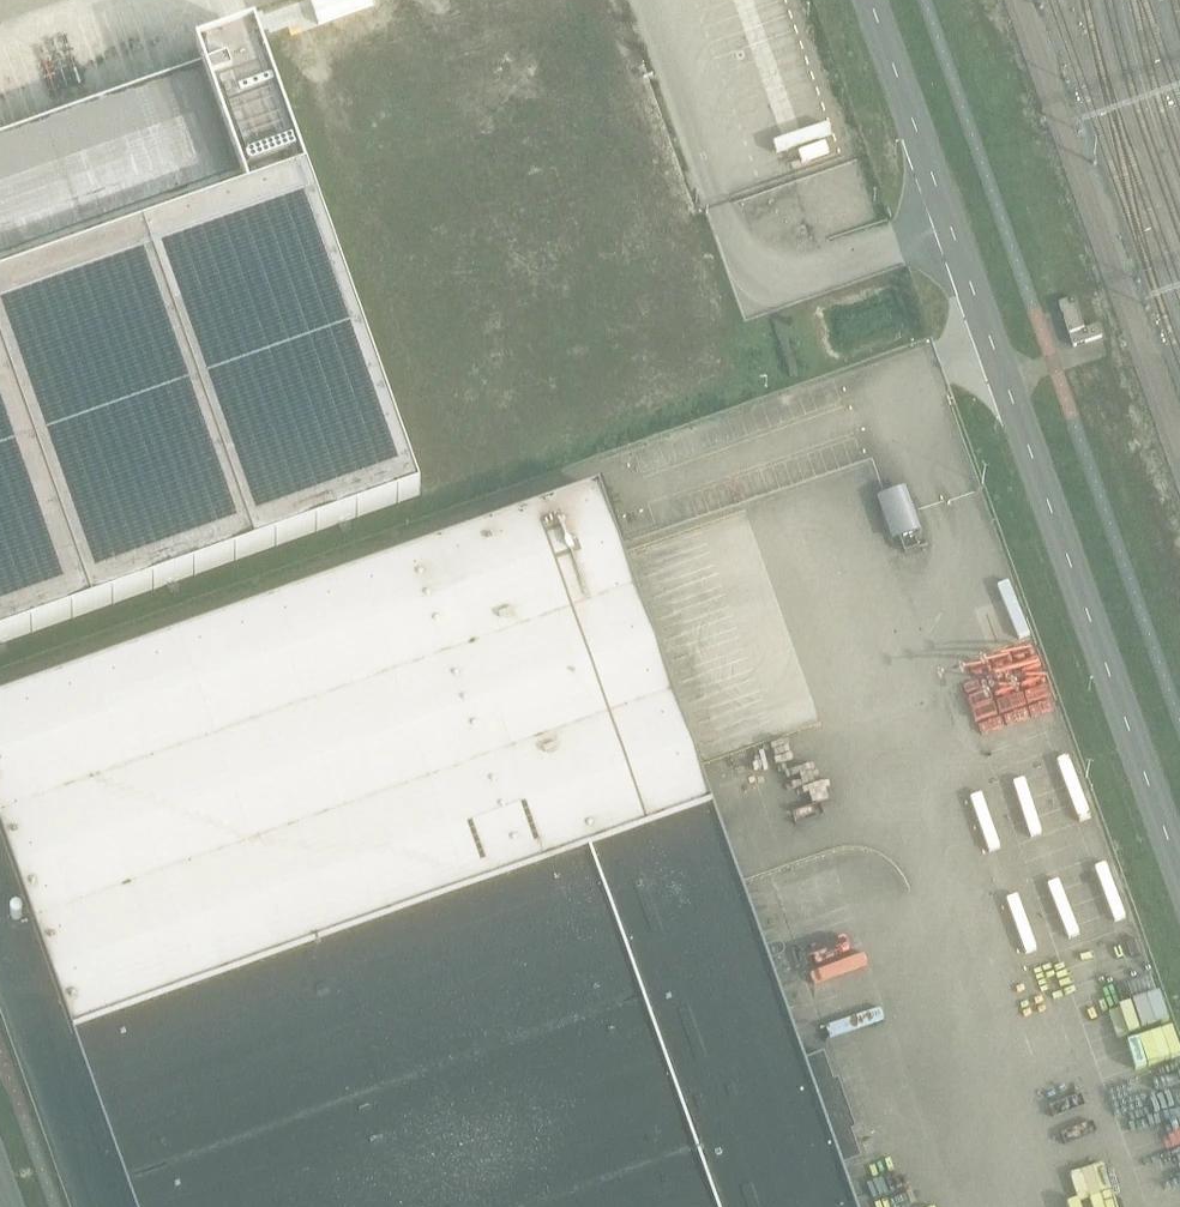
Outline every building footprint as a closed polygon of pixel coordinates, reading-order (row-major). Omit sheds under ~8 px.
[(688,3),(674,7),(673,19),(703,21),(707,35),(690,34),(668,32),(672,46),(696,48),(697,40),(724,42),(719,44),(731,45),(718,0),(688,0),(688,3)] [(0,143),(0,644),(420,495),(262,50),(256,32),(196,53),(198,59),(202,71),(0,143)] [(1085,330),(1074,298),(1059,303),(1074,347),(1102,337),(1098,326),(1085,330)] [(839,1168),(861,1160),(852,1133),(856,1131),(838,1080),(834,1082),(824,1054),(802,1062),(769,968),(780,964),(781,964),(782,963),(782,962),(783,961),(783,960),(784,959),(784,958),(784,957),(783,956),(783,954),(782,954),(781,953),(780,952),(779,952),(778,951),(777,951),(776,951),(775,952),(764,955),(739,884),(599,490),(0,702),(0,831),(73,1036),(72,1037),(133,1206),(853,1206),(839,1168)] [(905,553),(919,548),(913,533),(919,531),(912,511),(907,513),(899,491),(884,496),(892,518),(886,520),(893,540),(899,538),(905,553)]
